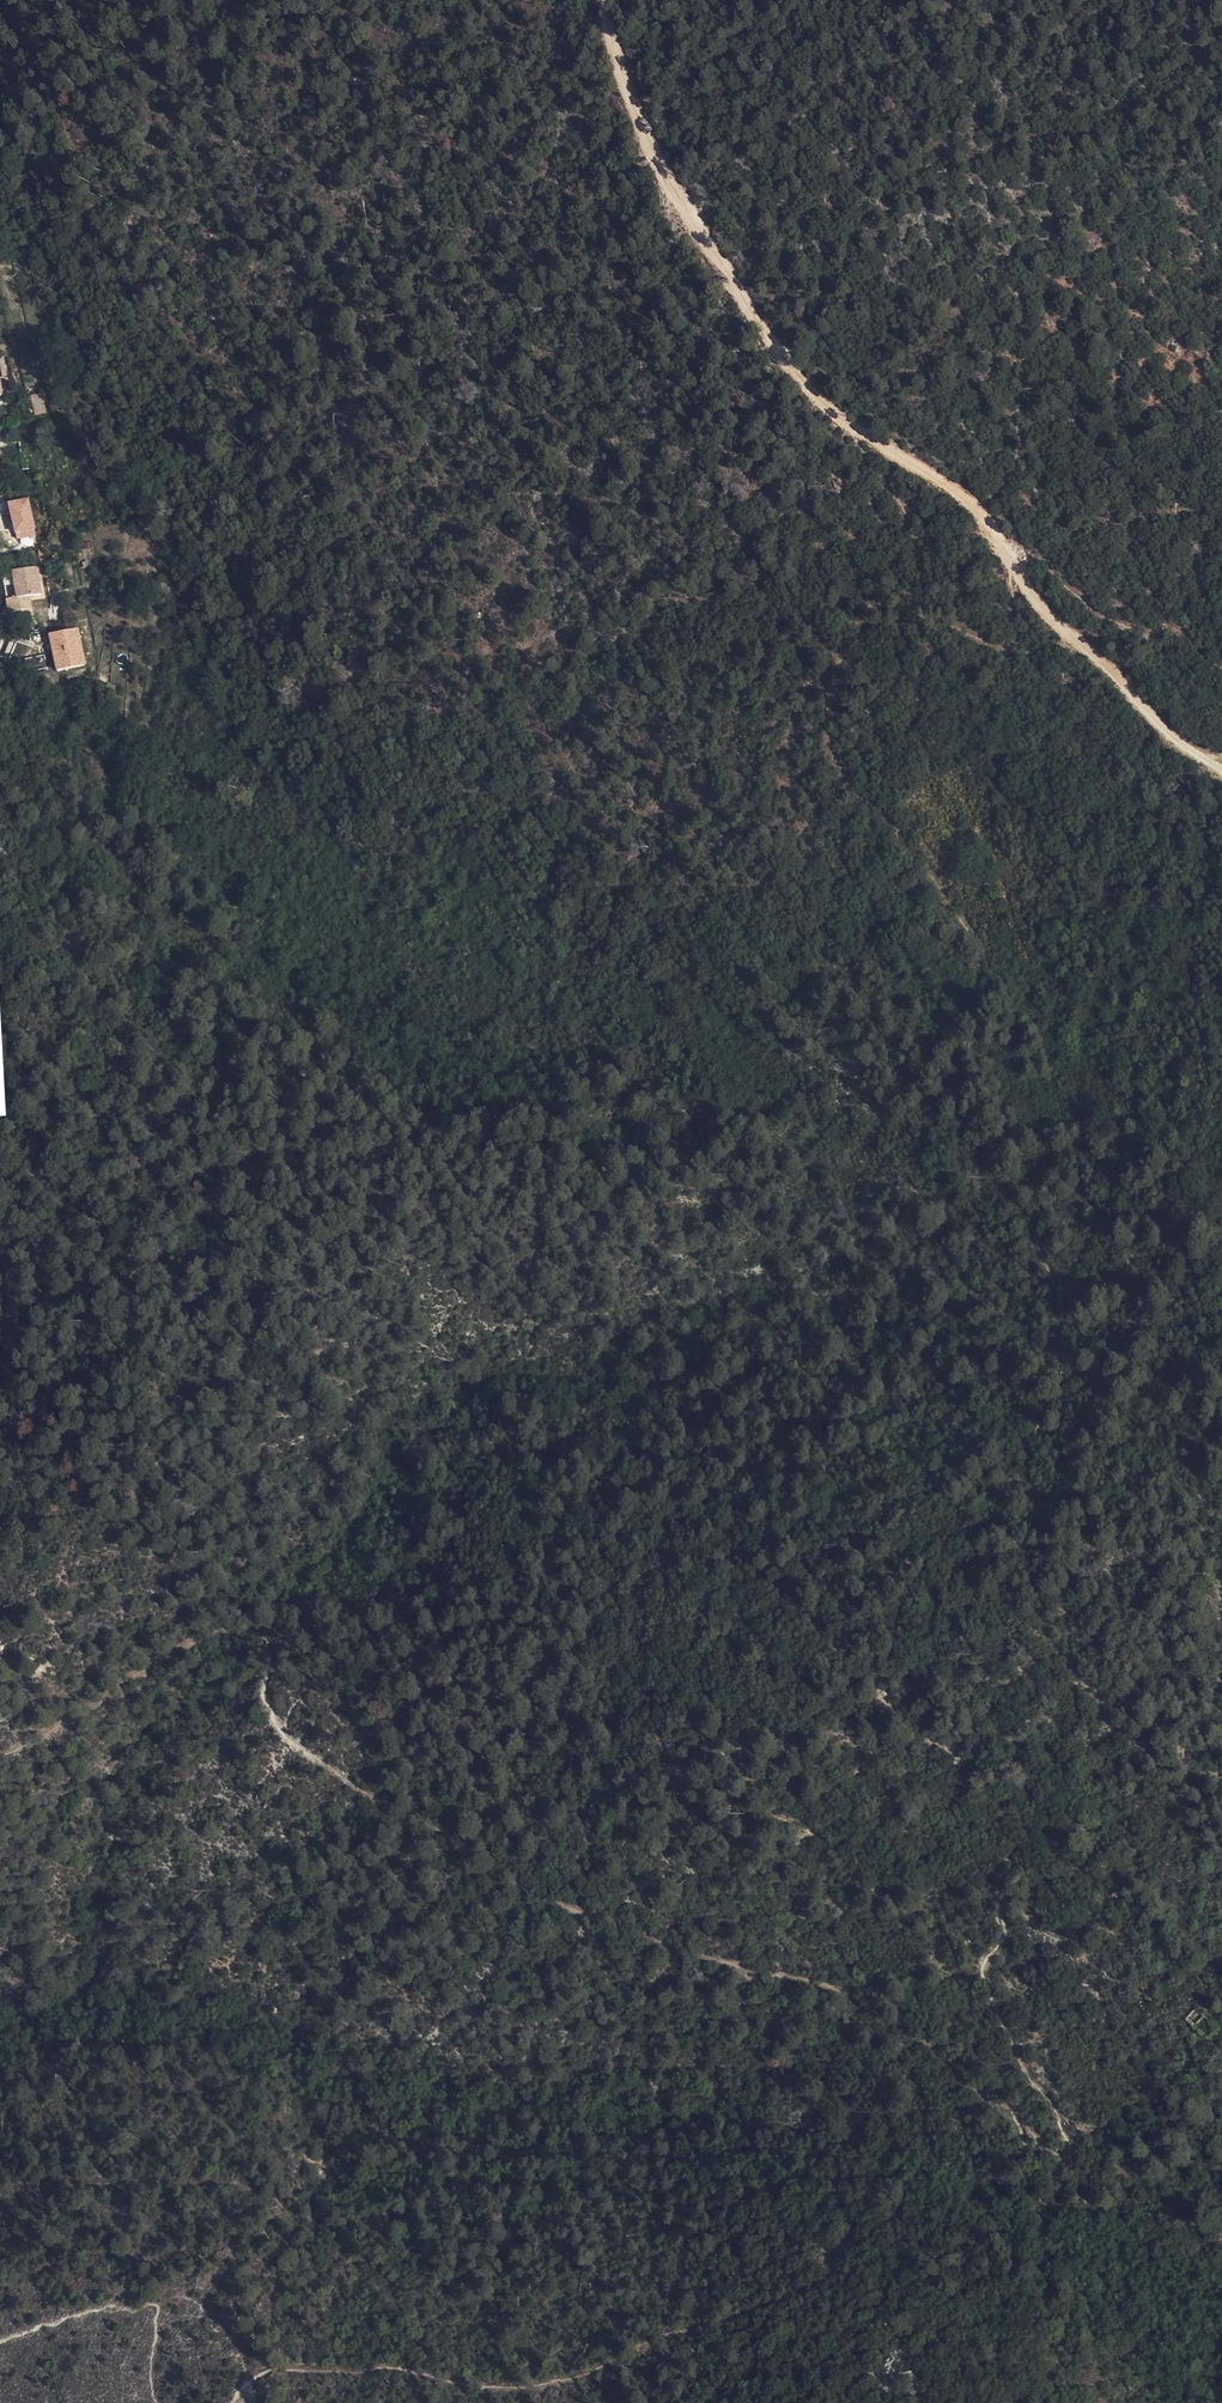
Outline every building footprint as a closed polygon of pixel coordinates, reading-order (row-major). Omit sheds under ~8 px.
[(29,433),(38,431),(34,413),(26,415),(29,433)] [(6,501),(16,540),(37,535),(27,496),(6,501)] [(0,595),(0,634),(13,632),(11,622),(25,618),(21,591),(0,595)] [(85,665),(80,626),(49,631),(54,670),(85,665)]
